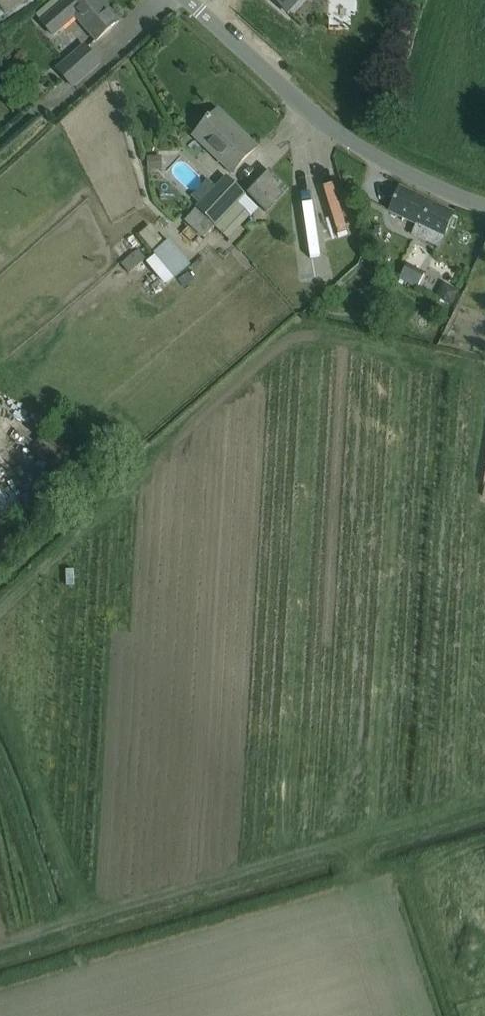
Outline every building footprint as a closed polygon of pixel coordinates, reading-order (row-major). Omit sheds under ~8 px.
[(8,17),(9,19),(30,5),(26,0),(0,0),(0,22),(8,17)] [(36,15),(42,21),(41,22),(52,35),(74,16),(96,41),(103,34),(118,21),(100,0),(67,0),(63,3),(60,0),(53,0),(36,15)] [(298,0),(272,0),(287,13),(298,0)] [(82,45),(55,70),(71,88),(99,63),(82,45)] [(207,117),(204,121),(206,122),(192,136),(231,173),(255,148),(237,131),(234,134),(227,127),(230,124),(216,111),(209,119),(207,117)] [(326,163),(335,192),(347,188),(355,213),(367,209),(351,156),(326,163)] [(269,172),(246,195),(265,213),(287,189),(269,172)] [(244,213),(235,205),(243,195),(225,178),(185,221),(203,238),(217,222),(226,231),(244,213)] [(399,187),(390,205),(387,211),(415,224),(410,234),(437,247),(444,232),(453,214),(439,207),(438,209),(431,205),(432,203),(399,187)] [(190,266),(168,240),(162,245),(157,239),(148,247),(153,253),(151,254),(173,280),(190,266)] [(416,287),(423,273),(406,264),(399,278),(416,287)] [(0,428),(0,446),(32,427),(24,414),(0,428)] [(18,476),(9,488),(26,501),(35,488),(18,476)] [(3,513),(10,528),(17,524),(0,490),(0,514),(3,513)]
